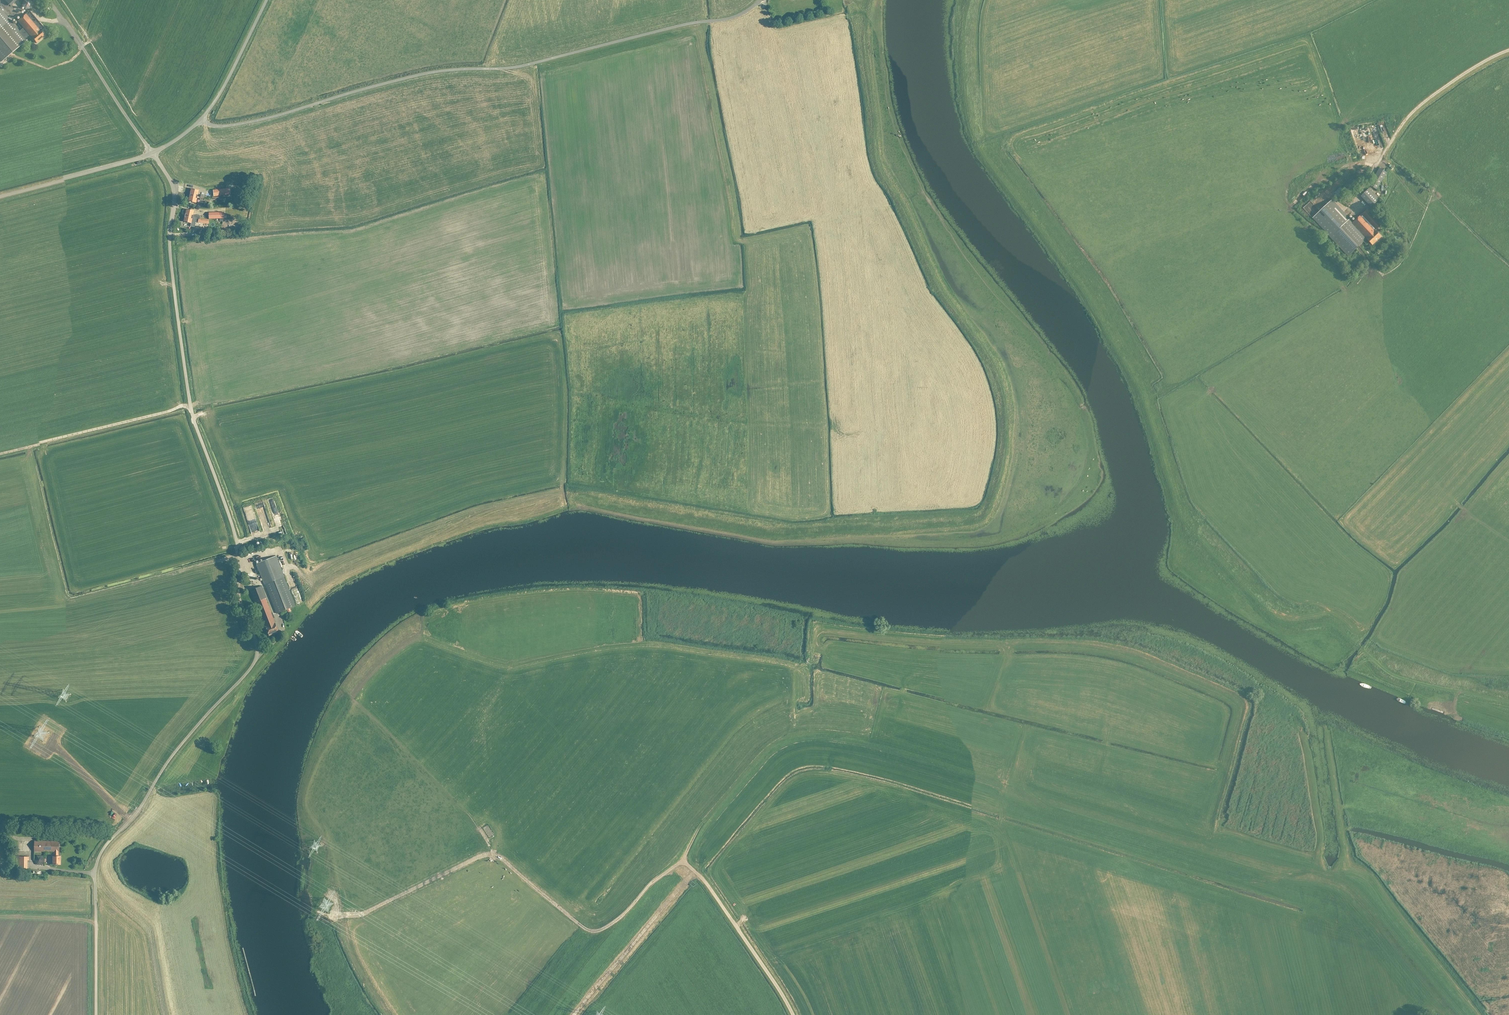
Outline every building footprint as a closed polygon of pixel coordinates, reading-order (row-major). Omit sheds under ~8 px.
[(0,0),(0,3),(6,9),(11,3),(8,0),(0,0)] [(1,60),(26,38),(30,34),(23,26),(19,29),(0,7),(0,60),(1,60)] [(29,9),(17,19),(23,26),(30,34),(30,35),(36,41),(44,34),(40,29),(43,26),(29,9)] [(1369,183),(1376,187),(1386,170),(1379,166),(1369,183)] [(1370,205),(1378,198),(1368,187),(1360,194),(1370,205)] [(191,189),(190,195),(197,197),(199,190),(191,189)] [(197,197),(190,195),(188,201),(196,203),(197,197)] [(204,198),(200,197),(199,202),(203,203),(203,202),(206,202),(209,203),(208,207),(210,207),(212,200),(225,200),(225,196),(219,196),(204,198)] [(1372,243),(1381,235),(1375,228),(1381,223),(1367,207),(1352,220),(1331,198),(1312,216),(1348,254),(1366,237),(1372,243)] [(187,209),(185,215),(193,217),(195,218),(200,218),(200,216),(193,215),(194,211),(187,209)] [(193,217),(185,215),(184,222),(191,223),(190,226),(194,227),(196,222),(201,223),(209,223),(209,219),(205,219),(200,218),(195,218),(193,217)] [(244,514),(252,512),(249,504),(242,506),(244,514)] [(246,515),(251,529),(255,528),(254,524),(255,524),(252,514),(246,515)] [(259,515),(263,528),(270,526),(268,519),(265,520),(263,514),(259,515)] [(295,606),(284,577),(276,557),(257,564),(265,585),(277,614),(295,606)] [(262,586),(257,588),(250,590),(255,603),(256,602),(269,636),(279,632),(273,618),(274,618),(272,613),(271,613),(266,599),(267,598),(262,586)] [(60,842),(39,841),(34,841),(34,851),(54,852),(54,856),(53,856),(53,864),(60,864),(61,856),(58,856),(58,852),(59,852),(60,842)] [(41,855),(34,858),(37,864),(43,861),(41,855)] [(19,857),(19,868),(27,869),(27,860),(29,860),(29,857),(19,857)]
